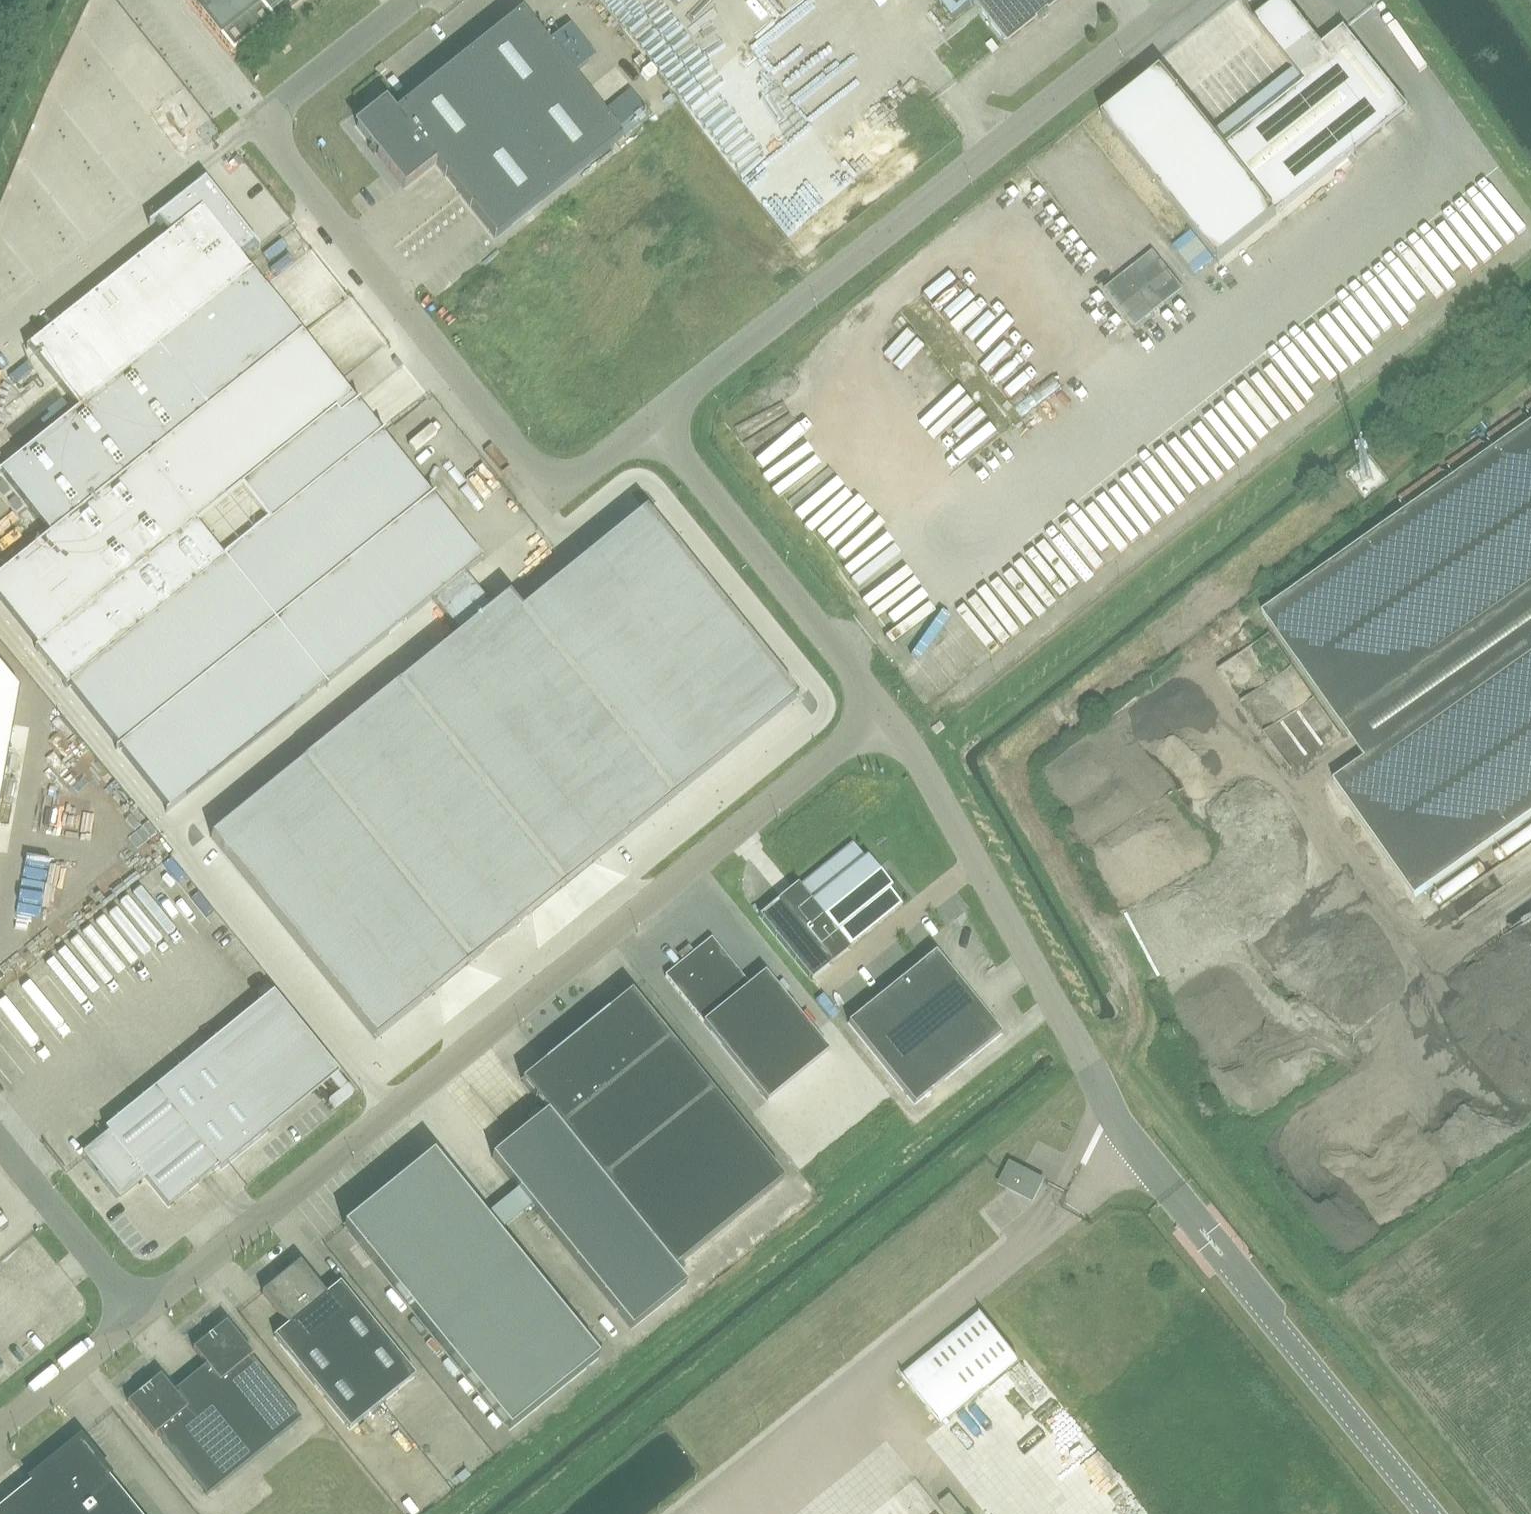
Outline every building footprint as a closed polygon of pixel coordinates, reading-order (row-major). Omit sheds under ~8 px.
[(233,55),(274,22),(270,18),(285,5),(289,10),(301,0),(190,0),(233,55)] [(954,19),(975,3),(1009,46),(1040,22),(1038,20),(1049,12),(1051,13),(1067,0),(939,0),(954,19)] [(1258,23),(1257,24),(1306,85),(1224,150),(1162,71),(1103,119),(1218,262),(1277,215),(1409,110),(1344,29),(1323,46),(1287,0),(1285,1),(1287,3),(1260,25),(1258,23)] [(622,139),(522,13),(396,113),(386,101),(369,115),(370,116),(357,127),(379,154),(377,156),(404,189),(435,164),(496,240),(622,139)] [(639,45),(620,60),(669,119),(687,104),(639,45)] [(386,70),(382,65),(375,70),(380,75),(386,70)] [(1011,84),(1027,89),(1030,80),(1014,75),(1011,84)] [(0,575),(0,599),(38,647),(35,650),(36,651),(39,648),(69,685),(66,688),(67,689),(69,687),(118,748),(116,750),(117,751),(119,749),(168,810),(166,812),(167,814),(218,772),(432,600),(464,575),(482,560),(381,434),(352,398),(302,335),(264,288),(240,258),(255,246),(258,250),(259,249),(256,245),(205,181),(156,219),(169,236),(153,249),(26,350),(27,351),(30,348),(79,410),(0,472),(0,474),(1,473),(50,534),(47,537),(0,575)] [(1105,289),(1135,328),(1184,289),(1154,251),(1105,289)] [(6,427),(25,452),(75,412),(56,387),(6,427)] [(1262,613),(1365,759),(1334,781),(1415,897),(1530,816),(1530,424),(1262,613)] [(521,612),(672,800),(797,698),(646,511),(521,612)] [(460,635),(399,684),(563,888),(672,800),(521,612),(509,597),(492,610),(464,575),(432,600),(460,635)] [(1048,620),(1057,615),(1045,595),(1036,601),(1048,620)] [(399,684),(304,762),(467,964),(563,888),(399,684)] [(17,706),(0,703),(0,802),(17,706)] [(467,964),(304,762),(210,837),(373,1040),(467,964)] [(852,847),(854,845),(854,844),(800,888),(798,885),(797,885),(799,888),(781,903),(779,900),(778,901),(780,904),(762,919),(759,916),(758,917),(811,982),(812,981),(809,978),(828,963),(830,966),(831,965),(829,962),(847,947),(849,950),(850,949),(848,946),(901,903),(901,902),(898,904),(886,889),(888,887),(887,886),(885,888),(865,863),(867,861),(866,860),(864,862),(852,847)] [(750,985),(712,938),(694,953),(689,947),(678,955),(683,961),(665,976),(767,1102),(829,1051),(765,973),(750,985)] [(936,952),(848,1023),(914,1106),(1002,1035),(936,952)] [(546,1063),(522,1083),(547,1114),(545,1115),(544,1116),(533,1125),(499,1153),(492,1158),(518,1190),(531,1206),(631,1330),(687,1285),(674,1269),(783,1181),(631,994),(607,1014),(546,1063)] [(87,1156),(100,1171),(102,1170),(109,1179),(108,1181),(120,1196),(144,1177),(169,1208),(219,1167),(221,1171),(229,1165),(268,1133),(202,1051),(155,1089),(105,1130),(111,1137),(87,1156)] [(599,1359),(497,1234),(484,1218),(459,1187),(433,1155),(417,1168),(344,1227),(510,1431),(599,1359)] [(1011,1165),(1002,1184),(1032,1199),(1042,1181),(1011,1165)] [(8,1227),(0,1216),(0,1234),(8,1227)] [(300,1263),(276,1283),(262,1294),(288,1326),(275,1337),(350,1430),(415,1377),(340,1284),(326,1295),(300,1263)] [(902,1376),(940,1422),(1018,1359),(980,1312),(902,1376)] [(190,1379),(254,1458),(301,1420),(251,1358),(253,1356),(226,1323),(193,1350),(206,1366),(190,1379)] [(254,1458),(190,1379),(174,1392),(161,1376),(128,1403),(154,1436),(157,1435),(207,1496),(254,1458)] [(480,1444),(489,1438),(460,1403),(452,1410),(480,1444)] [(372,1441),(387,1430),(381,1421),(365,1431),(372,1441)] [(107,1475),(108,1475),(80,1441),(33,1480),(33,1481),(0,1508),(0,1513),(139,1513),(107,1475)] [(951,1495),(940,1503),(949,1513),(967,1513),(951,1495)]
